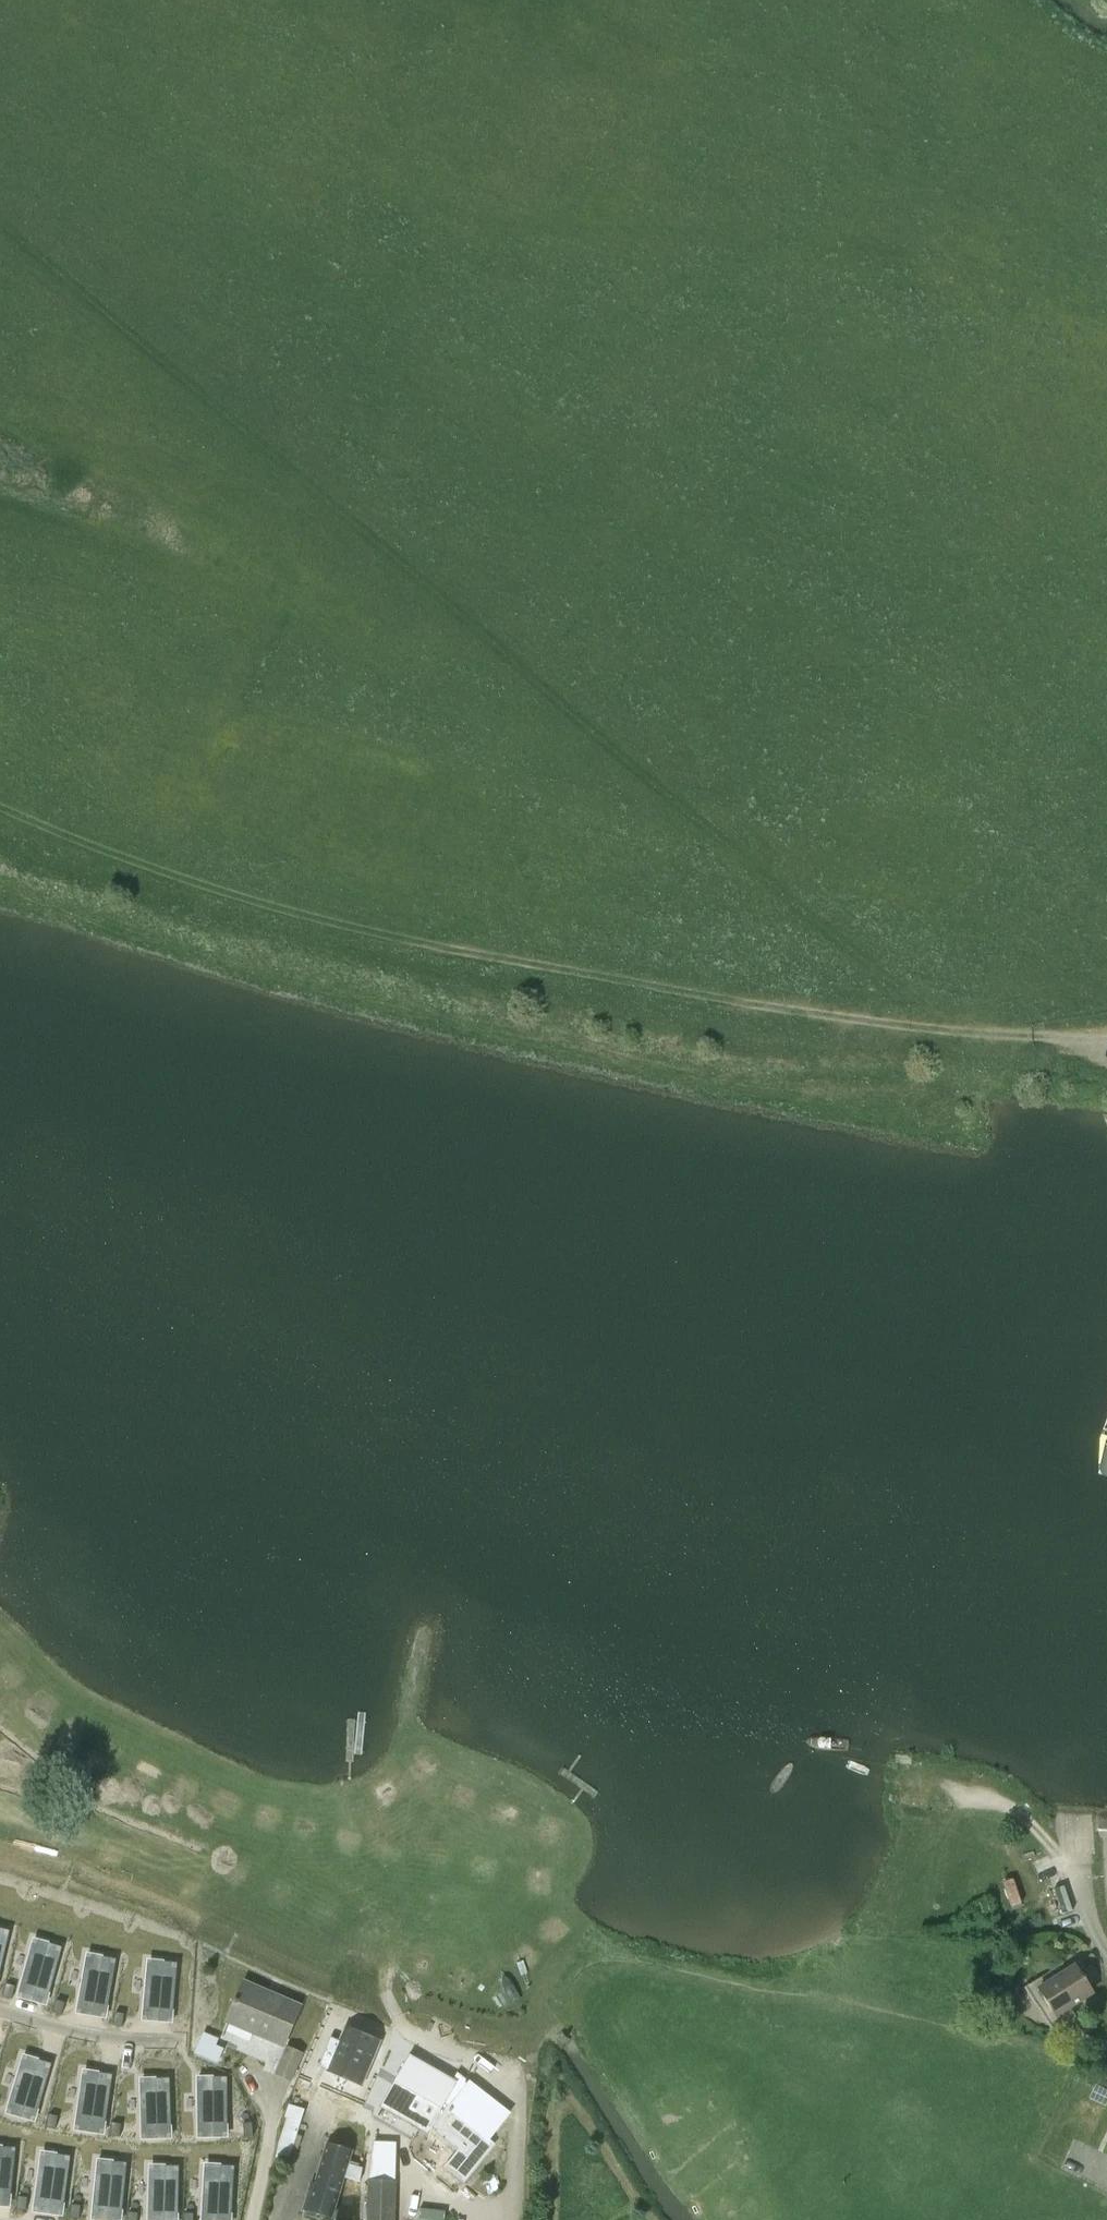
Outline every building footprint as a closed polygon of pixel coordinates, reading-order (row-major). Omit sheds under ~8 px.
[(1001,1880),(1009,1906),(1021,1902),(1012,1876),(1001,1880)] [(10,1930),(0,1928),(0,1974),(10,1930)] [(30,1952),(18,1997),(33,2001),(37,1989),(50,1993),(63,1947),(50,1943),(46,1956),(30,1952)] [(85,1967),(77,2013),(92,2015),(94,2003),(108,2005),(117,1959),(104,1956),(101,1970),(85,1967)] [(147,1973),(143,2020),(159,2021),(160,2008),(174,2010),(178,1962),(165,1961),(164,1975),(147,1973)] [(1055,2017),(1092,1993),(1075,1965),(1038,1989),(1055,2017)] [(514,1974),(489,1982),(497,2009),(522,2001),(514,1974)] [(471,1996),(473,1985),(450,1980),(448,1991),(471,1996)] [(300,2006),(245,1982),(228,2022),(283,2045),(300,2006)] [(3,1996),(11,1998),(15,1986),(6,1984),(3,1996)] [(65,2002),(57,2000),(53,2012),(61,2015),(65,2002)] [(116,2012),(114,2025),(122,2026),(125,2013),(116,2012)] [(328,2071),(360,2085),(379,2042),(346,2028),(341,2041),(330,2037),(317,2066),(328,2071)] [(291,2080),(302,2053),(287,2046),(275,2074),(291,2080)] [(470,2083),(457,2074),(454,2079),(410,2055),(395,2080),(394,2079),(380,2102),(405,2117),(405,2116),(426,2131),(430,2127),(459,2150),(446,2167),(463,2181),(493,2144),(488,2140),(508,2113),(470,2083)] [(20,2068),(7,2113),(22,2117),(26,2105),(39,2109),(52,2063),(39,2059),(36,2072),(20,2068)] [(200,2088),(213,2086),(209,2062),(196,2065),(200,2088)] [(82,2083),(75,2129),(91,2131),(92,2119),(106,2121),(113,2074),(100,2072),(98,2085),(82,2083)] [(215,2090),(199,2090),(199,2137),(215,2136),(215,2124),(229,2124),(229,2076),(215,2076),(215,2090)] [(158,2091),(141,2092),(143,2138),(158,2138),(158,2125),(172,2125),(171,2077),(157,2078),(158,2091)] [(286,2118),(277,2143),(292,2149),(301,2121),(305,2110),(288,2105),(284,2117),(286,2118)] [(58,2116),(49,2114),(46,2127),(55,2129),(58,2116)] [(244,2136),(252,2135),(251,2122),(243,2123),(244,2136)] [(111,2136),(120,2137),(121,2124),(113,2123),(111,2136)] [(353,2151),(325,2143),(305,2213),(331,2219),(333,2219),(353,2151)] [(11,2195),(16,2148),(3,2146),(2,2160),(0,2159),(0,2194),(11,2195)] [(40,2165),(33,2212),(49,2214),(51,2201),(65,2203),(71,2156),(58,2154),(56,2167),(40,2165)] [(92,2219),(96,2219),(108,2219),(109,2209),(123,2210),(128,2163),(114,2161),(113,2175),(97,2173),(92,2219)] [(149,2219),(164,2219),(164,2213),(179,2213),(180,2166),(166,2165),(166,2179),(149,2178),(149,2219)] [(202,2219),(218,2219),(218,2212),(232,2213),(235,2165),(221,2165),(221,2178),(204,2177),(202,2219)] [(368,2180),(367,2219),(395,2219),(396,2181),(368,2180)] [(26,2211),(27,2198),(18,2197),(17,2210),(26,2211)] [(79,2219),(80,2206),(72,2205),(70,2218),(79,2219)]
